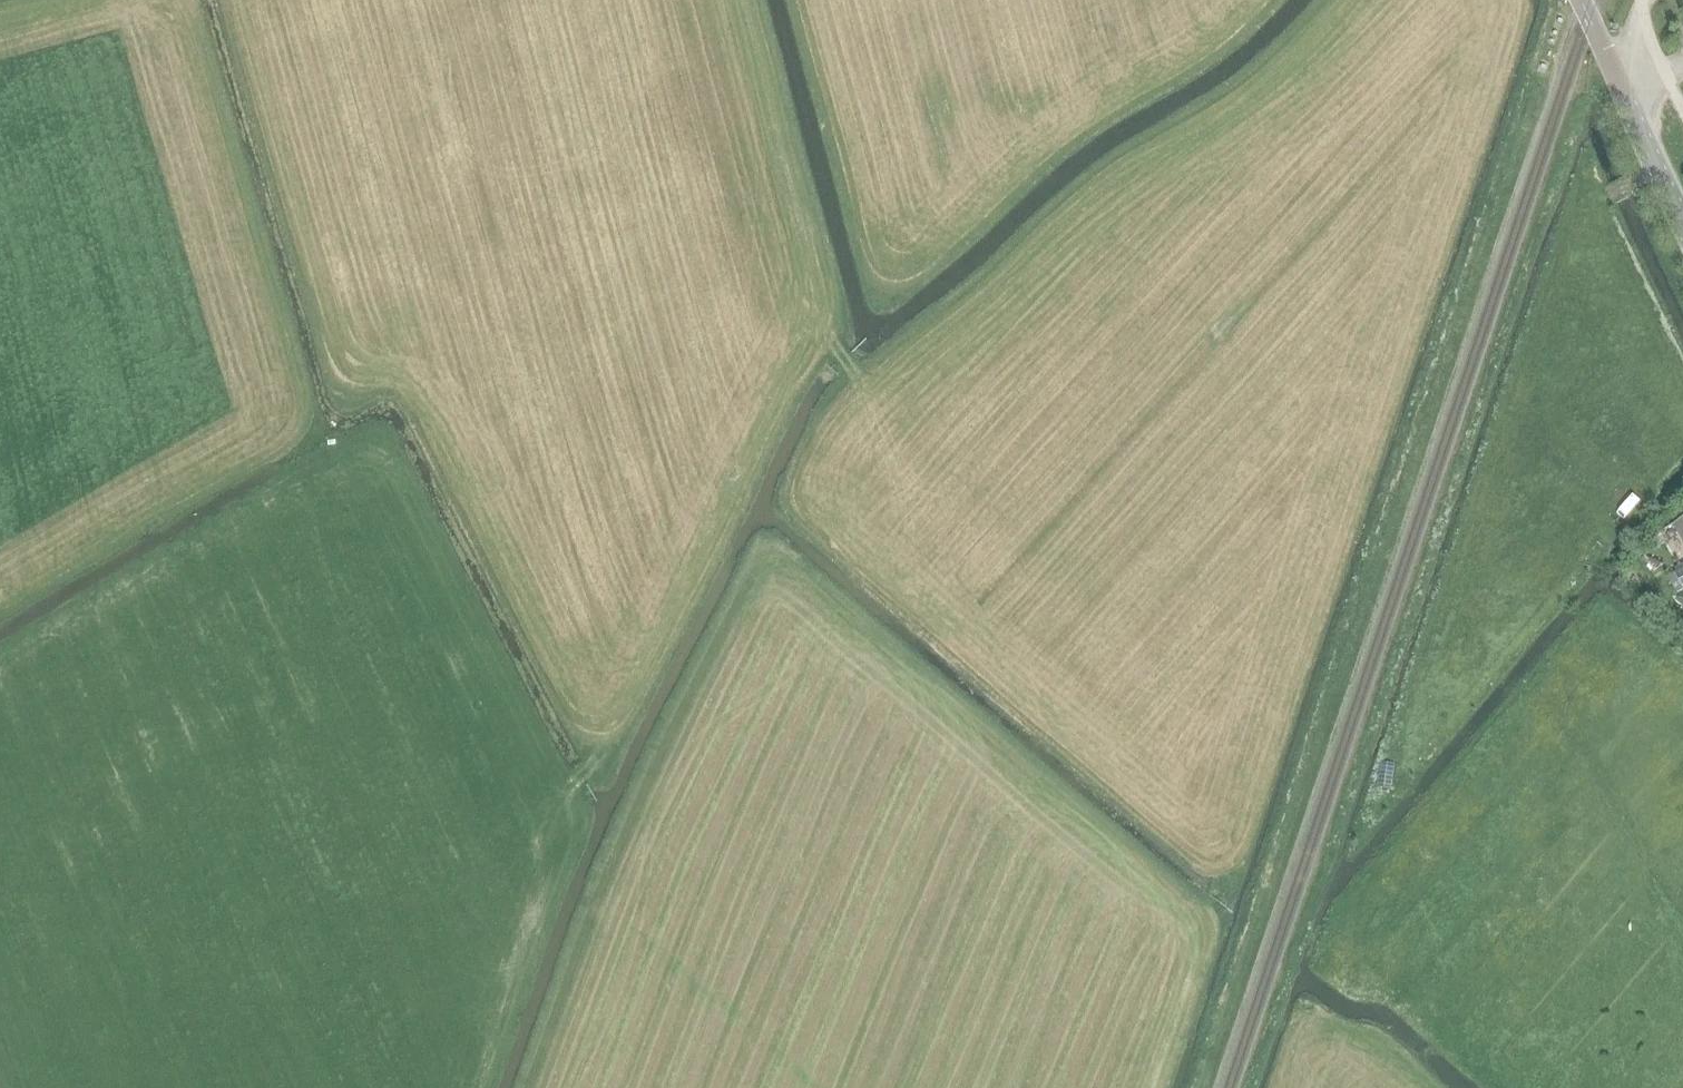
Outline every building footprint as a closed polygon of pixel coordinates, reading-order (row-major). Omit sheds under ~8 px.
[(1673,524),(1682,540),(1682,518),(1673,524)] [(1674,573),(1680,584),(1682,589),(1682,567),(1674,573)] [(1680,584),(1674,573),(1666,577),(1676,593),(1682,589),(1680,584)]
